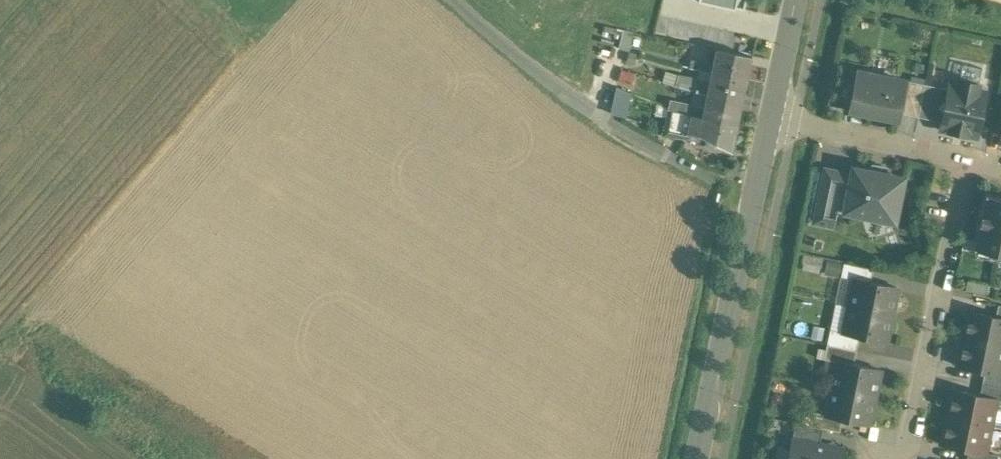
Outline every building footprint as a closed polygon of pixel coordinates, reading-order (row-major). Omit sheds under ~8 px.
[(633,31),(623,29),(618,47),(629,50),(633,31)] [(750,55),(717,48),(714,66),(712,72),(745,78),(750,55)] [(710,61),(698,59),(697,65),(692,64),(691,67),(712,72),(714,66),(710,61)] [(712,72),(691,67),(690,72),(695,73),(694,77),(705,80),(711,77),(712,72)] [(889,76),(873,72),(872,74),(858,71),(853,95),(850,109),(872,114),(872,115),(886,118),(887,117),(897,119),(898,112),(900,105),(905,80),(904,80),(889,77),(889,76)] [(712,72),(711,77),(708,94),(740,101),(745,78),(712,72)] [(924,83),(904,79),(904,80),(905,80),(900,105),(898,112),(917,116),(924,83)] [(978,84),(958,80),(957,85),(949,83),(948,88),(945,101),(944,101),(938,105),(942,111),(943,111),(943,112),(941,121),(940,129),(976,136),(984,100),(975,99),(978,84)] [(948,88),(924,83),(917,116),(941,121),(943,112),(942,111),(938,105),(944,101),(945,101),(948,88)] [(631,93),(616,86),(610,112),(626,116),(631,93)] [(695,90),(688,88),(686,94),(694,96),(695,90)] [(740,101),(708,94),(704,111),(703,117),(736,124),(740,101)] [(699,106),(669,100),(668,108),(681,112),(703,117),(704,111),(699,106)] [(703,117),(681,112),(668,108),(663,134),(688,138),(689,134),(699,136),(699,135),(703,117)] [(703,117),(699,135),(708,139),(705,145),(714,149),(717,144),(730,151),(736,124),(703,117)] [(852,174),(825,168),(814,221),(834,225),(837,209),(844,210),(852,174)] [(886,172),(870,169),(870,171),(853,168),(852,174),(844,210),(893,220),(902,178),(886,174),(886,172)] [(985,194),(973,248),(1000,254),(1000,197),(985,194)] [(873,268),(843,262),(840,276),(854,279),(855,278),(870,281),(873,268)] [(870,281),(855,278),(854,279),(849,305),(891,314),(897,286),(870,281)] [(987,284),(967,280),(965,290),(985,294),(987,284)] [(891,314),(849,305),(843,331),(843,333),(859,336),(885,341),(891,314)] [(969,311),(964,338),(1000,346),(1000,317),(995,316),(969,311)] [(859,336),(843,333),(843,331),(830,329),(827,343),(856,350),(859,336)] [(964,338),(958,365),(984,371),(1000,374),(1000,373),(1000,369),(1000,346),(964,338)] [(856,350),(827,343),(823,358),(837,361),(838,360),(853,363),(856,350)] [(853,363),(838,360),(837,361),(832,387),(874,396),(880,369),(853,363)] [(1000,373),(1000,374),(984,371),(982,383),(1000,387),(1000,373)] [(982,383),(979,394),(995,398),(995,399),(1000,400),(1000,387),(982,383)] [(874,396),(832,387),(827,414),(826,415),(842,418),(868,424),(874,396)] [(979,394),(953,389),(947,416),(989,425),(995,399),(995,398),(979,394)] [(842,418),(826,415),(827,414),(813,411),(810,425),(822,427),(839,431),(842,418)] [(989,425),(947,416),(942,444),(968,449),(984,453),(984,451),(989,425)] [(810,425),(795,422),(792,439),(793,439),(819,444),(822,427),(810,425)] [(793,439),(789,458),(841,458),(843,449),(819,444),(793,439)] [(968,449),(966,458),(997,458),(998,454),(984,451),(984,453),(968,449)]
